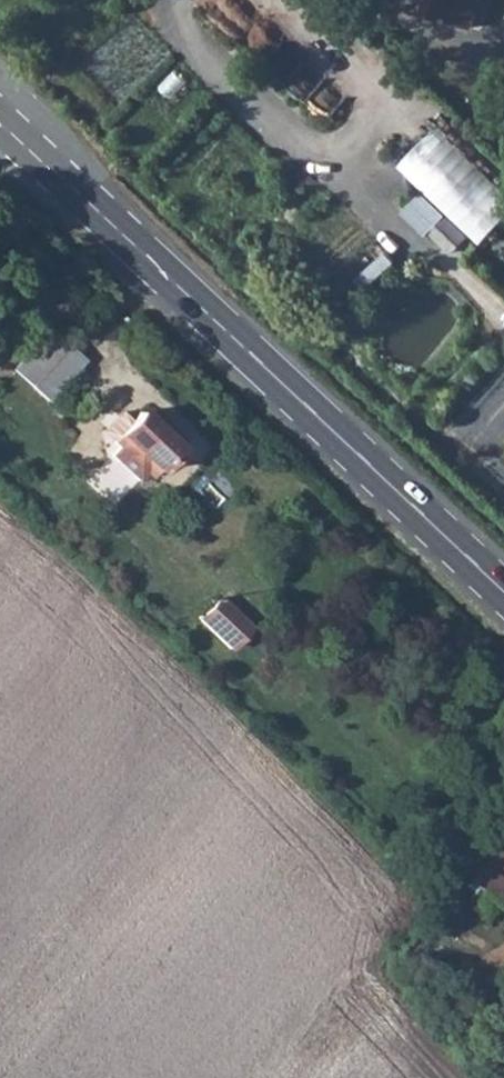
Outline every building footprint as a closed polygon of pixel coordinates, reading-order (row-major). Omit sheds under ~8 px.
[(419,11),(464,26),(473,0),(423,0),(419,11)] [(442,132),(403,169),(426,195),(407,215),(429,236),(448,217),(486,247),(503,227),(503,189),(442,132)] [(54,332),(31,357),(64,387),(81,402),(88,394),(73,379),(87,363),(54,332)] [(64,387),(31,357),(15,374),(49,404),(64,387)] [(133,407),(123,398),(103,421),(112,429),(133,407)] [(182,452),(144,417),(117,445),(126,453),(119,461),(142,482),(149,476),(157,482),(182,452)] [(229,599),(208,622),(237,649),(258,627),(229,599)] [(474,880),(503,902),(503,844),(474,880)]
